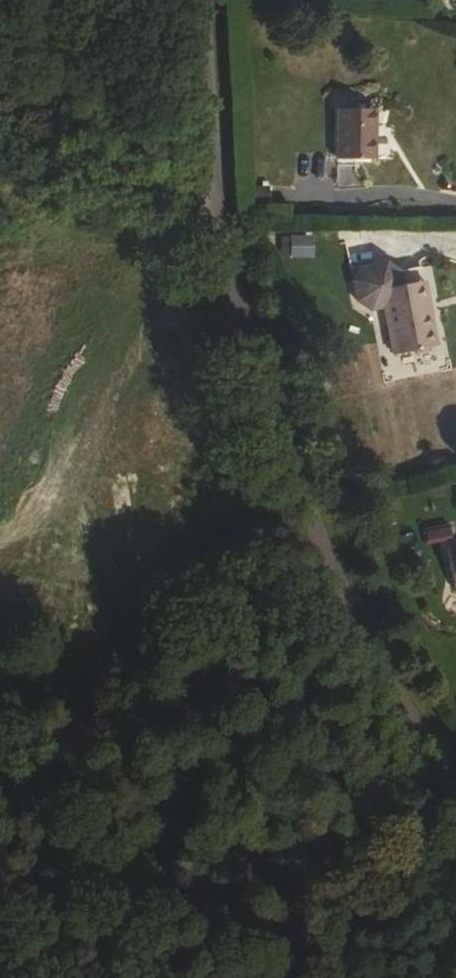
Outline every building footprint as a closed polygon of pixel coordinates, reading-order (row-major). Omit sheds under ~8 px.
[(380,108),(343,108),(343,158),(380,159),(380,108)] [(311,230),(286,232),(287,258),(313,257),(311,230)] [(410,285),(422,349),(455,342),(455,275),(410,285)]
